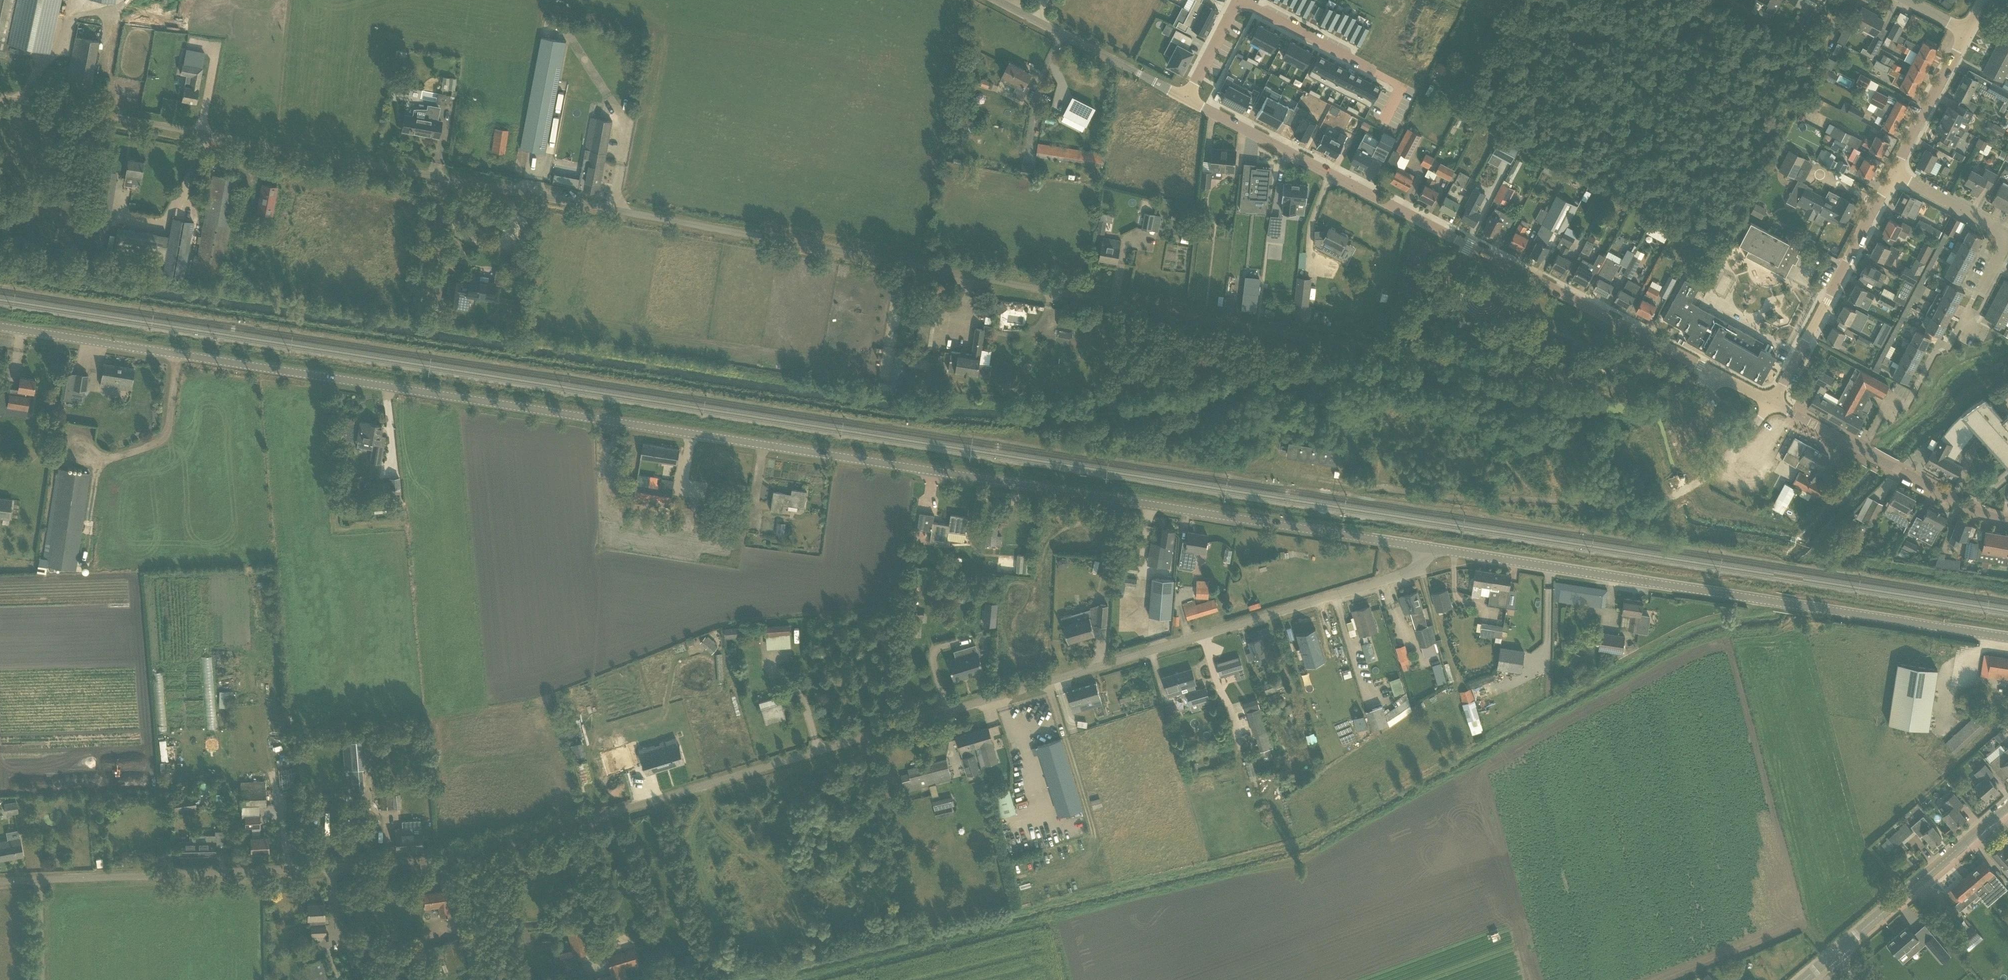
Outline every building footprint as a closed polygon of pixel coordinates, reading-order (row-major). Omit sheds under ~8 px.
[(8,44),(8,43),(41,50),(51,0),(0,0),(0,57),(5,58),(7,51),(8,44)] [(1190,11),(1213,23),(1219,10),(1202,2),(1203,0),(1196,0),(1190,11)] [(1293,9),(1293,10),(1294,9),(1298,11),(1299,12),(1299,13),(1306,0),(1298,0),(1293,9)] [(1300,13),(1301,13),(1305,15),(1306,16),(1315,0),(1307,0),(1300,13)] [(1393,2),(1408,9),(1410,5),(1412,2),(1413,0),(1394,0),(1393,2)] [(1767,5),(1768,5),(1775,9),(1776,10),(1782,0),(1770,0),(1767,5)] [(1943,5),(1949,10),(1954,3),(1950,0),(1947,0),(1943,5)] [(1775,9),(1768,5),(1765,11),(1772,15),(1775,9)] [(1331,9),(1327,7),(1327,6),(1318,22),(1318,23),(1319,22),(1323,24),(1323,25),(1324,26),(1333,9),(1332,9),(1331,9)] [(1875,35),(1878,29),(1883,21),(1872,14),(1873,13),(1862,7),(1849,30),(1857,34),(1863,29),(1875,35)] [(1338,13),(1334,11),(1334,10),(1334,9),(1325,26),(1326,26),(1330,28),(1331,29),(1340,13),(1340,12),(1338,13)] [(1347,14),(1343,12),(1343,11),(1343,10),(1334,27),(1335,27),(1339,29),(1340,30),(1349,14),(1349,13),(1347,14)] [(1213,23),(1190,11),(1184,23),(1180,21),(1177,27),(1187,32),(1190,27),(1206,35),(1213,23)] [(1812,29),(1819,16),(1812,13),(1805,25),(1812,29)] [(1354,18),(1350,16),(1350,14),(1341,31),(1342,31),(1346,33),(1347,34),(1356,17),(1355,17),(1354,18)] [(1360,24),(1356,22),(1356,21),(1356,20),(1347,37),(1348,37),(1352,39),(1353,40),(1353,41),(1362,24),(1361,23),(1360,24)] [(72,84),(70,96),(88,100),(101,26),(78,21),(66,83),(72,84)] [(1905,39),(1899,35),(1903,27),(1895,23),(1888,37),(1898,42),(1909,48),(1917,52),(1931,59),(1937,48),(1923,41),(1920,46),(1912,42),(1905,39)] [(1251,39),(1262,45),(1269,30),(1259,24),(1251,39)] [(1172,28),(1167,25),(1163,32),(1168,35),(1172,28)] [(1368,28),(1364,26),(1364,25),(1363,25),(1354,41),(1355,42),(1356,41),(1360,43),(1360,44),(1361,45),(1369,28),(1368,28)] [(1183,72),(1193,52),(1187,49),(1192,38),(1177,30),(1171,41),(1178,45),(1168,64),(1183,72)] [(1269,30),(1262,45),(1272,50),(1280,35),(1269,30)] [(1996,46),(2007,52),(2007,37),(2003,34),(2002,34),(2004,35),(2001,40),(2002,41),(2001,43),(1999,41),(1996,46)] [(1874,54),(1882,41),(1874,36),(1867,50),(1874,54)] [(567,41),(542,37),(527,113),(523,138),(521,148),(546,153),(567,41)] [(1283,56),(1293,61),(1301,47),(1291,41),(1283,56)] [(1836,56),(1842,45),(1837,42),(1832,53),(1836,56)] [(1909,48),(1903,45),(1900,50),(1907,53),(1909,48)] [(1989,59),(2007,69),(2007,52),(1996,46),(1996,47),(1997,47),(1995,52),(1996,53),(1995,55),(1992,54),(1989,59)] [(1301,47),(1293,61),(1304,67),(1311,52),(1301,47)] [(1931,59),(1917,52),(1911,64),(1925,71),(1931,59)] [(181,74),(187,75),(184,86),(182,100),(196,103),(203,68),(194,66),(196,55),(184,53),(182,64),(183,64),(181,74)] [(1890,67),(1898,71),(1901,67),(1894,63),(1895,61),(1883,54),(1880,62),(1886,65),(1890,67)] [(1309,75),(1321,82),(1331,62),(1319,56),(1309,75)] [(2007,70),(2007,69),(1989,59),(1991,60),(1988,65),(1989,65),(1988,67),(1986,66),(1983,71),(2002,81),(2007,70)] [(1886,65),(1880,62),(1876,60),(1876,61),(1873,65),(1873,66),(1884,71),(1884,70),(1886,65)] [(1331,62),(1321,82),(1334,88),(1344,69),(1331,62)] [(1449,67),(1438,62),(1434,69),(1445,75),(1449,67)] [(1024,86),(1031,73),(1009,63),(1003,74),(1019,83),(1012,96),(1022,101),(1029,88),(1024,86)] [(1925,71),(1911,64),(1905,75),(1919,82),(1925,71)] [(1253,72),(1258,74),(1261,69),(1255,66),(1253,72)] [(1820,73),(1819,75),(1829,80),(1832,73),(1822,67),(1820,73)] [(1898,71),(1890,67),(1887,73),(1894,76),(1891,82),(1913,94),(1919,82),(1905,75),(1898,71)] [(1334,88),(1346,94),(1356,75),(1344,69),(1334,88)] [(1859,73),(1855,81),(1865,87),(1869,78),(1859,73)] [(1232,105),(1242,85),(1232,80),(1233,77),(1227,74),(1219,90),(1224,92),(1221,99),(1232,105)] [(1996,96),(2007,102),(2007,90),(2002,87),(1977,74),(1975,79),(1965,74),(1954,95),(1961,99),(1958,104),(1973,112),(1977,104),(1968,99),(1974,88),(1994,99),(1996,96)] [(453,89),(455,78),(442,75),(440,87),(453,89)] [(1368,82),(1356,75),(1346,94),(1358,101),(1368,82)] [(1368,82),(1358,101),(1371,108),(1381,88),(1368,82)] [(1242,85),(1232,105),(1242,110),(1248,100),(1253,102),(1259,90),(1253,87),(1252,90),(1242,85)] [(1267,120),(1267,121),(1278,101),(1268,95),(1270,91),(1264,88),(1257,102),(1262,105),(1257,115),(1258,115),(1257,117),(1266,121),(1267,120)] [(422,98),(434,100),(435,92),(423,90),(422,98)] [(1878,106),(1900,118),(1907,105),(1888,95),(1887,96),(1874,90),(1868,101),(1870,102),(1878,106)] [(436,92),(435,102),(443,103),(443,92),(436,92)] [(1094,109),(1073,98),(1064,115),(1086,125),(1094,109)] [(1806,108),(1811,110),(1815,103),(1810,101),(1809,100),(1806,108)] [(1288,106),(1278,101),(1267,121),(1278,126),(1283,116),(1289,119),(1294,109),(1288,106)] [(1878,106),(1870,102),(1867,108),(1874,112),(1878,106)] [(1307,117),(1311,111),(1297,104),(1287,122),(1298,128),(1295,133),(1307,140),(1312,130),(1315,132),(1319,123),(1307,117)] [(1845,112),(1859,119),(1863,112),(1849,104),(1845,112)] [(1948,106),(1942,118),(1963,130),(1967,131),(1969,127),(1968,122),(1973,112),(1958,104),(1958,105),(1961,106),(1958,112),(1948,106)] [(405,113),(404,120),(402,130),(420,133),(424,133),(423,134),(439,137),(442,121),(437,120),(439,107),(428,105),(428,108),(413,108),(413,114),(405,113)] [(1332,106),(1329,111),(1337,116),(1340,110),(1332,106)] [(1877,124),(1893,132),(1900,118),(1878,106),(1874,112),(1874,113),(1881,117),(1877,124)] [(1175,121),(1187,125),(1191,113),(1179,109),(1175,121)] [(1363,121),(1353,115),(1345,129),(1356,135),(1363,121)] [(578,189),(599,193),(613,121),(592,117),(578,189)] [(1960,136),(1963,130),(1942,118),(1935,130),(1943,134),(1940,139),(1954,147),(1960,136)] [(1361,127),(1368,131),(1371,125),(1364,121),(1361,127)] [(1846,143),(1851,134),(1829,123),(1826,131),(1830,134),(1830,135),(1846,143)] [(1991,129),(1997,132),(2002,135),(2003,133),(2005,129),(1994,123),(1991,129)] [(490,151),(504,153),(508,130),(495,127),(490,151)] [(1396,170),(1390,181),(1406,190),(1414,176),(1407,172),(1407,171),(1404,170),(1405,169),(1398,166),(1398,165),(1397,161),(1401,154),(1409,158),(1422,136),(1408,129),(1395,151),(1393,150),(1388,161),(1398,166),(1396,169),(1396,170)] [(1316,146),(1337,157),(1344,143),(1343,143),(1347,136),(1341,132),(1337,139),(1324,133),(1316,146)] [(1350,161),(1364,169),(1376,147),(1362,139),(1365,133),(1365,132),(1350,161)] [(1377,144),(1389,150),(1396,138),(1384,132),(1377,144)] [(1862,145),(1881,154),(1888,141),(1876,135),(1873,142),(1865,138),(1862,145)] [(1831,143),(1843,149),(1846,144),(1837,139),(1834,137),(1831,143)] [(1492,153),(1510,163),(1519,147),(1500,138),(1492,153)] [(1983,150),(1986,143),(1987,142),(1979,138),(1975,146),(1980,149),(1983,150)] [(1033,151),(1037,151),(1036,156),(1102,167),(1103,153),(1038,143),(1034,143),(1033,151)] [(1234,171),(1236,151),(1213,148),(1210,172),(1203,172),(1201,186),(1210,187),(1211,178),(1222,179),(1223,170),(1234,171)] [(1789,149),(1785,157),(1801,165),(1805,157),(1789,149)] [(1825,149),(1824,150),(1821,149),(1816,159),(1843,173),(1847,165),(1838,160),(1837,161),(1834,159),(1829,156),(1831,152),(1825,149)] [(1938,156),(1925,150),(1917,165),(1929,172),(1938,156)] [(1954,152),(1953,156),(1962,160),(1964,157),(1954,152)] [(1421,164),(1429,168),(1434,157),(1426,153),(1421,164)] [(1869,177),(1876,164),(1857,154),(1851,166),(1858,170),(1857,170),(1869,177)] [(1801,165),(1785,157),(1779,170),(1794,178),(1801,165)] [(140,184),(143,162),(128,159),(126,173),(134,174),(133,183),(140,184)] [(1555,176),(1560,167),(1548,161),(1543,170),(1555,176)] [(1449,180),(1455,170),(1441,163),(1435,173),(1437,173),(1449,180)] [(1938,170),(1941,172),(1946,174),(1949,168),(1944,166),(1941,164),(1938,170)] [(1972,169),(1965,182),(1973,186),(1970,191),(1977,195),(1983,184),(1989,188),(1997,174),(1985,168),(1982,175),(1972,169)] [(1428,169),(1425,175),(1429,177),(1433,180),(1437,173),(1435,173),(1428,169)] [(1242,177),(1239,211),(1251,213),(1252,201),(1267,203),(1270,171),(1256,170),(1255,171),(1251,170),(1250,178),(1242,177)] [(1440,207),(1453,214),(1466,188),(1464,187),(1470,176),(1460,171),(1454,182),(1453,181),(1440,207)] [(1841,178),(1840,180),(1851,185),(1854,179),(1841,173),(1839,176),(1842,177),(1841,178)] [(1425,184),(1419,196),(1432,203),(1438,191),(1431,188),(1435,181),(1433,180),(1429,177),(1425,185),(1425,184)] [(1825,198),(1806,188),(1807,184),(1798,179),(1791,193),(1786,202),(1795,206),(1797,203),(1817,213),(1825,198)] [(271,216),(277,187),(263,184),(258,213),(271,216)] [(1308,187),(1284,184),(1282,202),(1284,202),(1282,214),(1295,216),(1296,203),(1306,204),(1308,187)] [(1496,197),(1508,204),(1515,191),(1502,184),(1496,197)] [(2007,201),(2007,187),(2001,184),(1991,203),(1992,203),(1992,202),(1997,204),(1998,203),(2000,204),(1999,207),(2004,209),(2007,201)] [(1480,213),(1476,210),(1484,194),(1474,189),(1465,206),(1467,207),(1461,218),(1474,225),(1480,213)] [(1907,215),(1916,198),(1903,192),(1895,208),(1907,215)] [(1612,194),(1608,202),(1618,207),(1622,199),(1612,194)] [(1570,220),(1577,206),(1556,195),(1550,207),(1541,223),(1542,224),(1534,240),(1537,241),(1530,254),(1542,261),(1549,247),(1545,245),(1553,229),(1560,233),(1561,230),(1564,232),(1567,225),(1570,220)] [(1837,204),(1825,198),(1817,213),(1829,220),(1832,214),(1846,221),(1855,204),(1841,196),(1837,204)] [(1586,202),(1582,199),(1577,208),(1581,211),(1586,202)] [(1756,203),(1751,213),(1762,219),(1767,208),(1756,203)] [(1541,223),(1550,207),(1547,206),(1545,209),(1542,208),(1535,220),(1541,223)] [(1483,230),(1495,236),(1506,214),(1494,208),(1491,215),(1490,214),(1486,222),(1487,222),(1483,230)] [(1155,214),(1144,212),(1141,228),(1152,230),(1155,214)] [(1609,217),(1607,214),(1604,214),(1602,216),(1601,220),(1604,222),(1607,222),(1609,220),(1609,217)] [(1202,224),(1209,227),(1212,220),(1205,217),(1202,224)] [(1945,232),(1949,234),(1952,236),(1960,221),(1952,217),(1945,232)] [(181,279),(191,221),(171,218),(162,275),(181,279)] [(1526,227),(1528,222),(1522,219),(1520,224),(1519,223),(1509,243),(1522,250),(1528,238),(1522,235),(1526,227)] [(1653,219),(1646,232),(1664,242),(1671,228),(1653,219)] [(1902,221),(1900,225),(1889,219),(1882,232),(1895,238),(1897,233),(1904,236),(1905,233),(1913,237),(1916,229),(1902,221)] [(1915,228),(1937,239),(1941,231),(1939,230),(1925,223),(1919,219),(1915,228)] [(1105,234),(1107,221),(1099,220),(1097,233),(1105,234)] [(1789,233),(1785,240),(1751,222),(1739,244),(1749,249),(1745,256),(1785,277),(1804,241),(1789,233)] [(1269,225),(1268,235),(1281,236),(1282,227),(1269,225)] [(157,233),(117,227),(113,252),(153,258),(157,233)] [(1342,234),(1333,229),(1330,228),(1328,230),(1315,230),(1315,239),(1324,239),(1324,241),(1341,250),(1347,237),(1346,236),(1347,235),(1342,233),(1342,234)] [(1676,228),(1673,236),(1683,241),(1687,233),(1676,228)] [(1982,237),(1968,230),(1962,241),(1976,249),(1982,237)] [(1564,257),(1574,238),(1564,232),(1560,238),(1561,239),(1557,246),(1560,248),(1551,266),(1564,272),(1570,260),(1564,257)] [(1588,253),(1596,238),(1590,235),(1582,250),(1588,253)] [(1722,235),(1719,240),(1727,244),(1730,239),(1722,235)] [(1099,260),(1118,263),(1119,254),(1119,253),(1121,240),(1103,237),(1101,250),(1101,249),(1099,260)] [(1892,245),(1890,248),(1877,241),(1870,255),(1883,262),(1883,261),(1891,265),(1895,258),(1896,258),(1901,250),(1892,245)] [(1976,249),(1962,241),(1957,252),(1970,260),(1976,249)] [(1925,262),(1931,251),(1933,247),(1924,243),(1916,258),(1925,262)] [(1627,249),(1622,258),(1619,263),(1626,267),(1634,253),(1627,249)] [(1307,251),(1300,251),(1299,266),(1305,267),(1307,251)] [(1970,260),(1957,252),(1951,264),(1965,271),(1970,260)] [(1586,284),(1592,273),(1596,274),(1605,256),(1599,253),(1593,264),(1582,259),(1579,265),(1573,277),(1586,284)] [(1631,278),(1641,259),(1634,255),(1624,275),(1631,278)] [(1599,278),(1593,288),(1607,295),(1613,285),(1609,283),(1619,263),(1607,257),(1597,277),(1599,278)] [(1860,275),(1861,276),(1869,280),(1880,286),(1886,275),(1880,272),(1880,271),(1874,268),(1875,267),(1869,264),(1868,265),(1866,263),(1860,275)] [(1965,271),(1951,264),(1945,275),(1959,282),(1965,271)] [(1915,283),(1919,274),(1905,266),(1900,275),(1915,283)] [(1928,273),(1924,271),(1918,282),(1923,284),(1928,273)] [(493,299),(495,283),(487,282),(488,277),(479,276),(479,274),(470,273),(469,282),(448,279),(445,305),(456,306),(456,309),(468,310),(470,296),(493,299)] [(1256,311),(1260,278),(1245,276),(1241,309),(1256,311)] [(1660,294),(1665,297),(1675,279),(1669,276),(1660,294)] [(1869,280),(1861,276),(1859,281),(1866,285),(1869,280)] [(1310,279),(1305,279),(1298,278),(1294,314),(1306,315),(1310,279)] [(1903,305),(1914,284),(1905,278),(1893,299),(1903,305)] [(1614,299),(1629,307),(1640,285),(1628,279),(1622,290),(1620,289),(1614,299)] [(1776,355),(1775,355),(1761,347),(1759,349),(1751,345),(1755,337),(1754,337),(1754,338),(1746,333),(1742,331),(1728,324),(1729,323),(1721,319),(1721,320),(1699,309),(1700,307),(1699,307),(1690,303),(1699,287),(1685,279),(1663,319),(1664,318),(1690,333),(1686,340),(1687,341),(1688,340),(1705,350),(1704,350),(1705,351),(1706,350),(1760,380),(1760,381),(1761,382),(1776,355)] [(1650,302),(1652,297),(1655,298),(1660,290),(1659,290),(1662,285),(1652,280),(1650,285),(1649,285),(1636,311),(1649,318),(1656,305),(1650,302)] [(2007,298),(2007,282),(2005,280),(2004,280),(2006,281),(2003,286),(2004,287),(2003,289),(2001,287),(1998,292),(2007,298)] [(1913,293),(1917,295),(1923,284),(1918,282),(1913,293)] [(1866,289),(1855,284),(1848,298),(1859,303),(1862,297),(1870,301),(1874,294),(1866,290),(1866,289)] [(1957,302),(1963,291),(1949,284),(1943,295),(1938,292),(1957,302)] [(426,286),(413,285),(411,298),(424,299),(426,286)] [(1398,286),(1395,293),(1404,297),(1407,291),(1398,286)] [(1924,292),(1933,297),(1937,291),(1928,286),(1924,292)] [(1938,292),(1932,303),(1951,313),(1957,302),(1938,292)] [(1991,305),(2007,314),(2007,298),(1998,292),(1998,293),(1999,293),(1996,298),(1998,299),(1997,301),(1994,300),(1991,305)] [(1917,295),(1913,293),(1907,304),(1911,306),(1914,300),(1918,302),(1920,297),(1917,295)] [(1896,301),(1881,294),(1877,302),(1892,309),(1896,301)] [(1945,324),(1951,313),(1932,303),(1926,314),(1932,317),(1945,324)] [(1905,318),(1911,306),(1907,304),(1901,315),(1905,318)] [(1855,311),(1844,305),(1837,318),(1855,327),(1861,315),(1855,311)] [(2007,320),(2007,314),(1991,305),(1992,306),(1990,311),(1991,311),(1990,313),(1987,312),(1985,317),(2004,328),(2007,320)] [(1087,322),(1089,314),(1061,309),(1058,325),(1074,329),(1076,321),(1081,322),(1081,321),(1087,322)] [(1926,328),(1940,335),(1945,324),(1932,317),(1926,328)] [(1892,332),(1897,334),(1902,323),(1904,320),(1900,318),(1892,332)] [(1884,322),(1878,332),(1886,336),(1892,326),(1884,322)] [(1845,332),(1833,326),(1826,340),(1845,350),(1848,343),(1841,339),(1845,332)] [(979,363),(984,329),(976,328),(973,354),(959,352),(952,351),(949,370),(990,377),(991,365),(979,363)] [(1438,339),(1434,330),(1427,333),(1432,342),(1438,339)] [(1916,330),(1910,341),(1924,348),(1930,337),(1916,330)] [(1886,343),(1891,345),(1897,334),(1892,332),(1886,343)] [(1856,340),(1867,346),(1870,341),(1859,335),(1856,340)] [(933,339),(917,337),(915,346),(932,348),(933,339)] [(1918,359),(1924,348),(1910,341),(1904,352),(1918,359)] [(1763,348),(1771,353),(1775,347),(1766,342),(1763,348)] [(1881,354),(1885,356),(1891,345),(1886,343),(1881,354)] [(937,362),(938,355),(909,350),(908,357),(937,362)] [(1898,363),(1912,370),(1918,359),(1904,352),(1898,363)] [(1891,359),(1889,358),(1885,356),(1881,354),(1875,365),(1879,367),(1883,360),(1889,364),(1891,359)] [(891,385),(901,387),(907,356),(900,355),(896,380),(892,379),(891,385)] [(1906,382),(1912,370),(1898,363),(1893,374),(1906,382)] [(131,384),(134,369),(104,364),(101,385),(119,388),(120,382),(131,384)] [(1855,432),(1863,419),(1866,413),(1860,409),(1868,396),(1863,394),(1867,388),(1876,393),(1875,394),(1881,397),(1887,385),(1861,370),(1853,385),(1841,407),(1849,411),(1841,425),(1843,426),(1846,427),(1851,430),(1850,430),(1853,431),(1855,432)] [(1821,371),(1815,381),(1821,384),(1808,407),(1828,417),(1835,404),(1822,397),(1833,377),(1821,371)] [(86,390),(88,376),(75,374),(73,388),(86,390)] [(35,379),(20,377),(18,389),(10,388),(7,407),(26,410),(28,398),(25,398),(25,391),(33,392),(35,379)] [(1835,404),(1828,417),(1831,419),(1833,420),(1834,421),(1837,422),(1841,424),(1840,424),(1841,425),(1849,411),(1841,407),(1853,385),(1848,382),(1836,404),(1835,404)] [(1962,415),(1978,433),(1978,432),(2007,466),(2007,415),(2007,414),(2002,418),(1984,398),(1981,399),(1978,401),(1975,404),(1971,406),(1968,409),(1965,411),(1962,414),(1961,414),(1962,414),(1962,415)] [(1944,434),(1942,437),(1941,439),(1940,438),(1933,450),(1932,449),(1925,462),(1954,477),(1961,465),(1955,462),(1959,456),(1961,453),(1963,450),(1965,446),(1967,443),(1970,441),(1972,438),(1975,435),(1978,433),(1962,415),(1957,419),(1955,422),(1952,425),(1949,428),(1947,431),(1944,434)] [(381,464),(384,447),(385,437),(380,436),(382,426),(361,422),(360,423),(361,423),(358,440),(372,442),(369,462),(381,464)] [(1816,479),(1829,456),(1807,444),(1807,445),(1794,438),(1792,442),(1787,439),(1784,444),(1789,447),(1783,459),(1802,470),(1805,471),(1804,472),(1809,474),(1808,476),(1799,471),(1793,483),(1818,497),(1825,486),(1827,483),(1819,479),(1819,480),(1816,479)] [(1336,463),(1338,451),(1338,450),(1290,442),(1288,455),(1336,463)] [(641,458),(665,461),(678,463),(680,449),(643,443),(641,458)] [(63,574),(64,568),(77,570),(91,473),(63,469),(58,468),(58,473),(56,473),(42,562),(46,562),(46,565),(50,566),(49,574),(63,574)] [(636,501),(672,506),(676,481),(663,478),(662,483),(639,480),(636,501)] [(1796,489),(1785,483),(1775,500),(1786,506),(1796,489)] [(1883,512),(1898,520),(1907,525),(1913,514),(1908,511),(1915,498),(1896,488),(1883,512)] [(804,508),(807,492),(792,489),(791,496),(785,495),(786,493),(774,491),(771,511),(783,512),(784,505),(804,508)] [(345,490),(340,501),(346,504),(351,493),(345,490)] [(9,519),(12,499),(0,497),(0,517),(3,518),(2,523),(8,524),(9,519)] [(1863,521),(1871,526),(1882,503),(1874,499),(1863,521)] [(1940,528),(1947,515),(1929,506),(1922,519),(1923,520),(1918,529),(1931,536),(1936,526),(1940,528)] [(935,515),(927,514),(920,513),(917,529),(932,531),(930,541),(947,544),(949,531),(966,534),(968,517),(951,514),(949,525),(933,522),(935,515)] [(1981,543),(1983,530),(1971,525),(1970,524),(1958,519),(1948,542),(1958,546),(1961,539),(1964,540),(1967,541),(1965,557),(1977,558),(1979,543),(1981,543)] [(777,522),(776,535),(784,535),(785,523),(777,522)] [(1002,544),(1002,534),(998,534),(998,523),(986,523),(986,544),(1002,544)] [(1026,527),(1008,525),(1005,549),(1022,552),(1026,527)] [(1162,528),(1159,544),(1150,542),(1148,554),(1165,557),(1167,545),(1173,546),(1175,530),(1162,528)] [(1977,558),(1977,560),(2007,565),(2007,534),(1985,530),(1983,543),(1981,543),(1979,543),(1977,558)] [(1205,552),(1208,535),(1189,532),(1186,549),(1182,548),(1181,556),(1196,559),(1196,554),(1195,554),(1195,550),(1205,552)] [(1859,549),(1863,542),(1853,537),(1849,544),(1859,549)] [(1906,539),(1902,547),(1914,553),(1918,546),(1906,539)] [(1943,567),(1944,555),(1945,554),(1939,553),(1935,566),(1943,567)] [(1066,558),(1062,558),(1059,560),(1059,563),(1061,567),(1064,567),(1068,565),(1068,561),(1066,558)] [(1099,562),(1097,573),(1108,576),(1110,564),(1099,562)] [(1491,587),(1493,572),(1475,569),(1471,596),(1480,597),(1481,586),(1491,587)] [(1506,606),(1511,575),(1493,572),(1491,587),(1488,603),(1496,605),(1506,606)] [(1124,585),(1125,585),(1136,586),(1137,578),(1130,578),(1125,577),(1124,585)] [(1171,618),(1174,580),(1153,578),(1150,616),(1171,618)] [(1554,592),(1553,599),(1555,599),(1559,600),(1562,583),(1556,582),(1554,592)] [(1197,586),(1196,597),(1208,598),(1209,586),(1197,586)] [(1448,604),(1451,604),(1447,590),(1431,594),(1435,608),(1436,607),(1438,611),(1449,609),(1448,604)] [(1436,653),(1433,643),(1436,642),(1431,625),(1427,626),(1422,608),(1417,591),(1399,597),(1404,614),(1410,612),(1416,629),(1415,629),(1420,647),(1423,657),(1427,656),(1433,654),(1436,653)] [(966,595),(958,594),(954,593),(953,601),(957,601),(965,602),(966,595)] [(1622,613),(1630,614),(1628,629),(1630,630),(1638,631),(1647,632),(1649,616),(1641,615),(1643,600),(1624,597),(1622,613)] [(1194,600),(1183,603),(1187,618),(1218,609),(1215,598),(1196,604),(1194,600)] [(986,602),(984,625),(996,627),(998,604),(986,602)] [(1260,602),(1248,605),(1250,610),(1261,606),(1260,602)] [(1099,604),(1099,605),(1091,607),(1090,610),(1091,617),(1090,618),(1090,617),(1073,622),(1071,615),(1061,618),(1063,625),(1068,642),(1095,635),(1092,625),(1097,624),(1097,625),(1106,626),(1108,605),(1099,604)] [(1377,631),(1375,623),(1369,606),(1352,611),(1357,628),(1360,636),(1377,631)] [(928,613),(912,612),(911,633),(921,634),(921,620),(928,620),(928,613)] [(790,624),(774,625),(774,622),(765,622),(765,626),(766,635),(790,633),(790,624)] [(1501,643),(1501,639),(1503,627),(1482,623),(1481,628),(1479,637),(1486,638),(1486,636),(1497,637),(1496,642),(1501,643)] [(1315,626),(1295,632),(1305,665),(1306,664),(1304,659),(1322,653),(1324,659),(1325,659),(1315,626)] [(739,627),(726,627),(724,628),(725,638),(742,637),(741,627),(739,627)] [(1625,635),(1601,631),(1598,650),(1622,653),(1625,635)] [(1267,655),(1262,638),(1249,642),(1252,652),(1247,653),(1250,660),(1267,655)] [(718,647),(712,642),(707,647),(706,649),(712,654),(718,647)] [(1361,646),(1366,662),(1375,660),(1371,643),(1361,646)] [(1396,648),(1399,662),(1409,659),(1405,645),(1396,648)] [(1524,651),(1500,648),(1497,668),(1521,672),(1524,651)] [(955,681),(984,672),(978,652),(949,661),(955,681)] [(1984,654),(1981,676),(2007,680),(2007,658),(1984,654)] [(1238,657),(1215,664),(1219,676),(1234,672),(1237,679),(1244,677),(1238,657)] [(1432,665),(1438,684),(1446,682),(1440,663),(1432,665)] [(1898,663),(1888,723),(1928,729),(1937,669),(1898,663)] [(1329,670),(1333,686),(1342,683),(1338,667),(1329,670)] [(1196,683),(1192,669),(1163,677),(1169,696),(1180,693),(1182,697),(1187,695),(1192,711),(1200,708),(1198,702),(1209,698),(1206,687),(1196,690),(1194,684),(1196,683)] [(1309,672),(1302,673),(1304,684),(1311,683),(1309,672)] [(1400,677),(1389,680),(1393,695),(1404,692),(1400,677)] [(1278,691),(1275,681),(1263,685),(1266,695),(1278,691)] [(1345,694),(1350,693),(1347,681),(1342,682),(1345,694)] [(1100,697),(1096,683),(1067,692),(1073,713),(1103,704),(1100,697)] [(1460,692),(1463,703),(1463,704),(1462,704),(1464,709),(1468,721),(1479,717),(1471,689),(1460,692)] [(1267,696),(1270,706),(1282,702),(1279,692),(1267,696)] [(766,724),(787,718),(782,702),(777,703),(775,697),(760,702),(766,724)] [(1412,710),(1408,697),(1385,714),(1382,705),(1365,711),(1372,731),(1389,725),(1412,710)] [(1254,710),(1260,708),(1257,699),(1252,700),(1254,710)] [(1175,704),(1165,707),(1168,717),(1178,714),(1175,704)] [(538,728),(549,725),(544,706),(533,709),(538,728)] [(1249,720),(1264,716),(1261,707),(1260,708),(1254,710),(1249,711),(1247,712),(1249,720)] [(1363,714),(1353,718),(1358,732),(1368,728),(1363,714)] [(1944,742),(1954,753),(1983,725),(1973,714),(1944,742)] [(980,746),(981,750),(986,765),(999,761),(993,742),(988,727),(972,732),(976,748),(980,746)] [(1273,747),(1268,730),(1255,734),(1260,751),(1273,747)] [(1994,735),(1999,741),(2005,737),(2000,730),(1994,735)] [(968,775),(979,772),(978,770),(979,770),(972,749),(976,748),(972,732),(956,737),(961,752),(962,752),(963,758),(968,775)] [(1306,736),(1308,744),(1317,741),(1315,733),(1306,736)] [(663,751),(642,757),(641,757),(647,774),(685,763),(680,745),(678,746),(676,738),(670,739),(670,740),(666,742),(666,741),(660,742),(660,743),(663,751)] [(1052,793),(1053,793),(1055,800),(1054,800),(1055,800),(1057,807),(1056,807),(1059,816),(1083,808),(1073,777),(1061,738),(1038,746),(1050,785),(1061,781),(1064,788),(1052,792),(1052,793)] [(166,740),(159,740),(161,760),(168,760),(166,740)] [(362,768),(364,768),(361,740),(342,742),(344,770),(349,770),(362,768)] [(1985,755),(1988,760),(2004,748),(2001,743),(1985,755)] [(571,746),(574,758),(581,756),(578,744),(571,746)] [(2005,749),(1990,763),(2004,779),(2007,776),(2007,752),(2005,749)] [(604,760),(608,775),(634,768),(629,752),(604,760)] [(1251,777),(1256,776),(1250,758),(1246,760),(1251,777)] [(913,789),(952,779),(946,759),(908,769),(913,789)] [(592,782),(587,762),(577,764),(582,784),(592,782)] [(1986,799),(1997,789),(1988,779),(1993,774),(1985,764),(1975,773),(1981,781),(1975,786),(1986,799)] [(364,793),(362,768),(349,770),(351,794),(364,793)] [(1296,780),(1303,777),(1300,769),(1293,772),(1296,780)] [(1023,801),(1019,786),(993,794),(997,808),(1023,801)] [(240,788),(240,806),(259,806),(266,806),(265,787),(240,788)] [(381,810),(401,808),(400,793),(392,794),(380,795),(381,810)] [(1942,815),(1953,827),(1964,817),(1957,809),(1963,805),(1953,794),(1943,803),(1948,809),(1942,815)] [(951,805),(954,804),(951,795),(932,800),(936,817),(953,812),(951,805)] [(1100,797),(1091,800),(1093,809),(1103,806),(1100,797)] [(185,798),(174,799),(175,811),(187,810),(185,798)] [(4,804),(6,814),(18,812),(16,802),(4,804)] [(1923,834),(1932,845),(1942,836),(1932,825),(1931,825),(1923,816),(1911,826),(1919,836),(1923,834)] [(260,836),(260,817),(245,817),(245,827),(252,827),(252,836),(250,836),(251,852),(268,851),(268,835),(260,836)] [(1882,845),(1888,852),(1912,832),(1905,823),(1899,827),(1900,828),(1888,839),(1882,845)] [(396,850),(422,848),(421,833),(413,834),(413,827),(395,828),(395,832),(397,849),(396,849),(396,850)] [(216,856),(215,840),(215,835),(189,835),(189,840),(178,840),(179,856),(216,856)] [(23,856),(20,839),(0,843),(0,861),(23,856)] [(2005,850),(2000,846),(1997,849),(1995,849),(1993,851),(1993,852),(1991,854),(2004,868),(2007,865),(2007,848),(2005,850)] [(125,859),(115,857),(114,864),(124,866),(125,859)] [(1983,861),(1963,878),(1983,901),(1978,895),(1987,887),(1983,882),(1994,873),(1983,861)] [(1965,917),(1983,901),(1963,878),(1945,894),(1960,911),(1965,917)] [(637,890),(636,881),(627,882),(628,891),(637,890)] [(447,890),(424,894),(426,909),(438,907),(440,916),(450,915),(447,890)] [(308,926),(310,926),(311,935),(326,935),(325,925),(324,925),(324,918),(324,903),(307,903),(308,918),(308,926)] [(583,977),(580,967),(579,967),(576,956),(591,952),(583,920),(566,924),(572,946),(573,950),(560,954),(565,973),(570,971),(572,979),(575,979),(583,977)] [(1957,939),(1965,948),(1968,952),(1983,939),(1972,926),(1957,939)] [(599,939),(605,937),(603,929),(597,931),(599,939)] [(1904,929),(1885,946),(1886,947),(1885,948),(1889,953),(1890,952),(1900,964),(1920,947),(1904,929)] [(1942,951),(1930,937),(1923,944),(1935,958),(1942,951)] [(613,973),(615,979),(628,979),(625,967),(632,965),(634,969),(641,967),(635,948),(608,956),(613,973)] [(303,963),(308,979),(328,979),(324,966),(328,965),(325,957),(303,963)]
